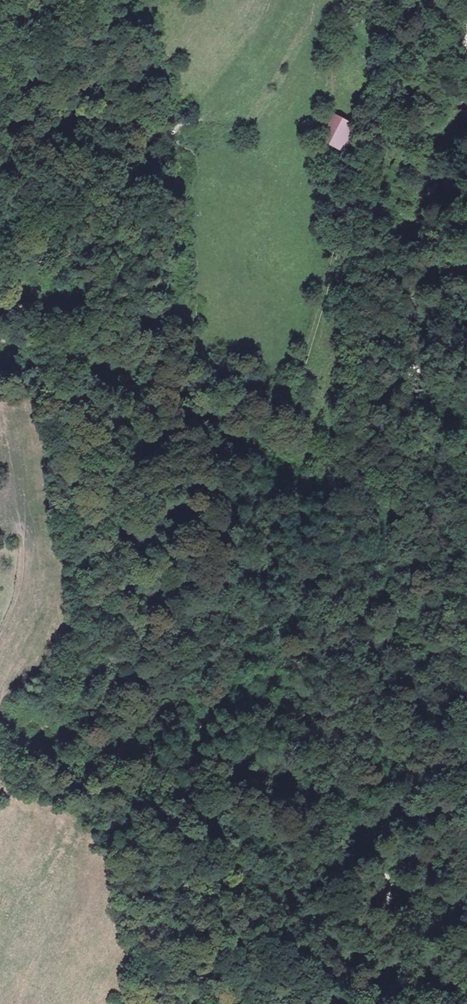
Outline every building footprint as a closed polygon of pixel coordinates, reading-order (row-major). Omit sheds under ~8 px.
[(327,115),(317,135),(337,147),(349,125),(327,115)]
